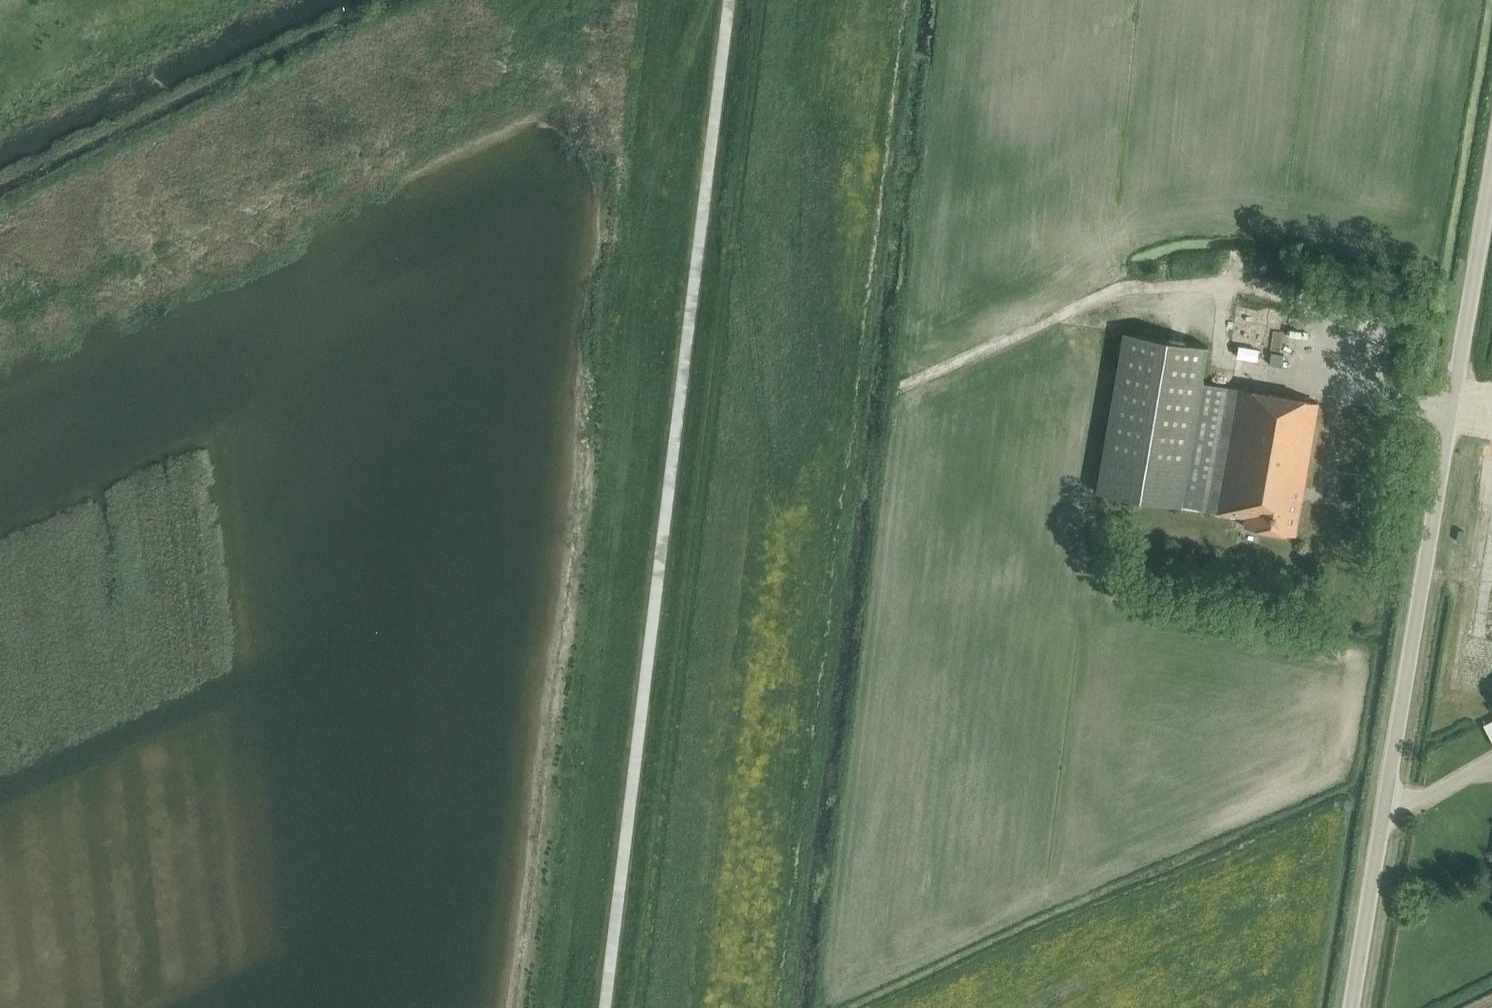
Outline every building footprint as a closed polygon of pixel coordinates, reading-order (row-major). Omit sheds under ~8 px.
[(1235,355),(1253,349),(1245,328),(1227,334),(1235,355)] [(1318,401),(1203,381),(1202,381),(1208,346),(1124,332),(1097,491),(1205,510),(1245,517),(1244,526),(1295,535),(1318,401)] [(1491,743),(1491,742),(1491,714),(1482,718),(1491,743)]
